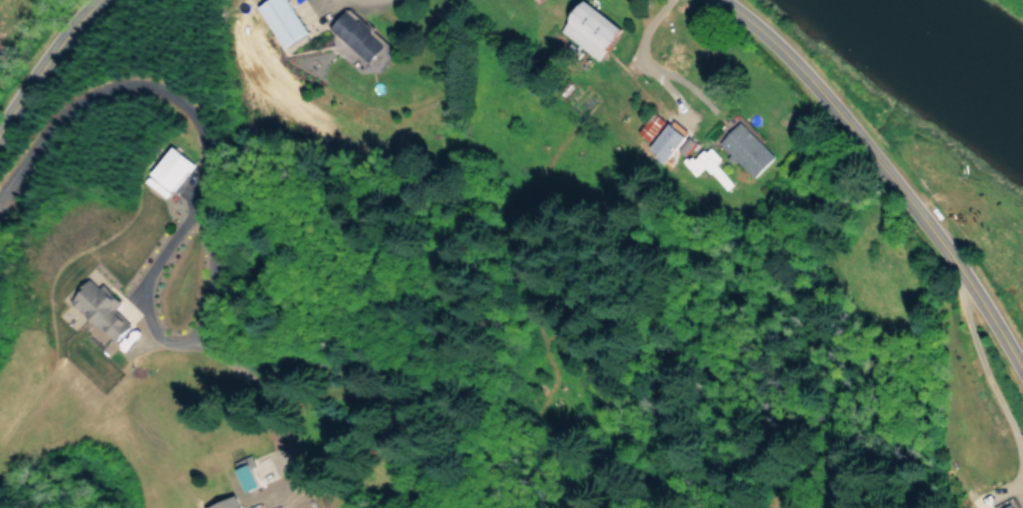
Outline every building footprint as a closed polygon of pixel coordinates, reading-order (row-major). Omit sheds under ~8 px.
[(308,31),(288,0),(268,0),(258,6),(283,47),(308,31)] [(599,61),(623,28),(586,0),(583,0),(560,32),(599,61)] [(367,62),(384,45),(347,9),(330,27),(367,62)] [(637,131),(646,140),(665,120),(656,111),(637,131)] [(751,177),(774,155),(740,120),(717,142),(727,153),(728,153),(751,177)] [(662,161),(685,136),(670,122),(646,147),(662,161)] [(724,189),(731,184),(714,162),(719,158),(708,144),(683,163),(692,175),(705,165),(724,189)] [(152,173),(173,190),(196,162),(175,145),(152,173)] [(71,300),(116,340),(131,323),(126,319),(130,314),(134,317),(137,313),(132,308),(130,311),(100,285),(98,286),(90,279),(71,300)] [(237,466),(244,490),(258,486),(250,462),(237,466)] [(206,507),(242,507),(235,493),(206,507)]
